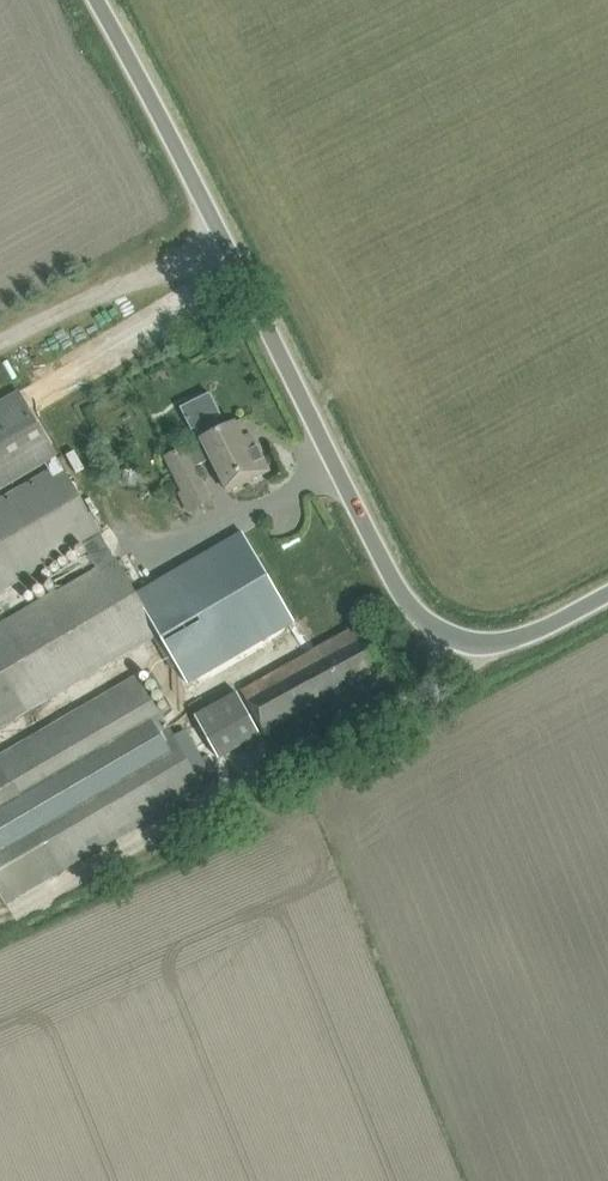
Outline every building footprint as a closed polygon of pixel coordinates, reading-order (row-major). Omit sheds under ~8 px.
[(56,455),(18,390),(0,400),(0,488),(56,455)] [(203,439),(167,458),(185,492),(181,494),(190,511),(211,500),(202,483),(194,466),(211,457),(220,474),(229,492),(249,482),(270,472),(252,436),(244,440),(235,423),(223,429),(217,418),(197,428),(203,439)] [(84,545),(97,566),(116,555),(61,463),(0,499),(0,594),(84,545)] [(235,539),(139,596),(163,634),(192,685),(298,622),(245,533),(235,539)] [(0,623),(0,731),(163,634),(139,596),(116,555),(97,566),(0,623)] [(265,733),(362,679),(383,667),(360,626),(242,692),(265,733)] [(7,905),(205,789),(139,676),(0,757),(0,892),(7,905)] [(238,694),(196,717),(219,759),(261,736),(238,694)]
